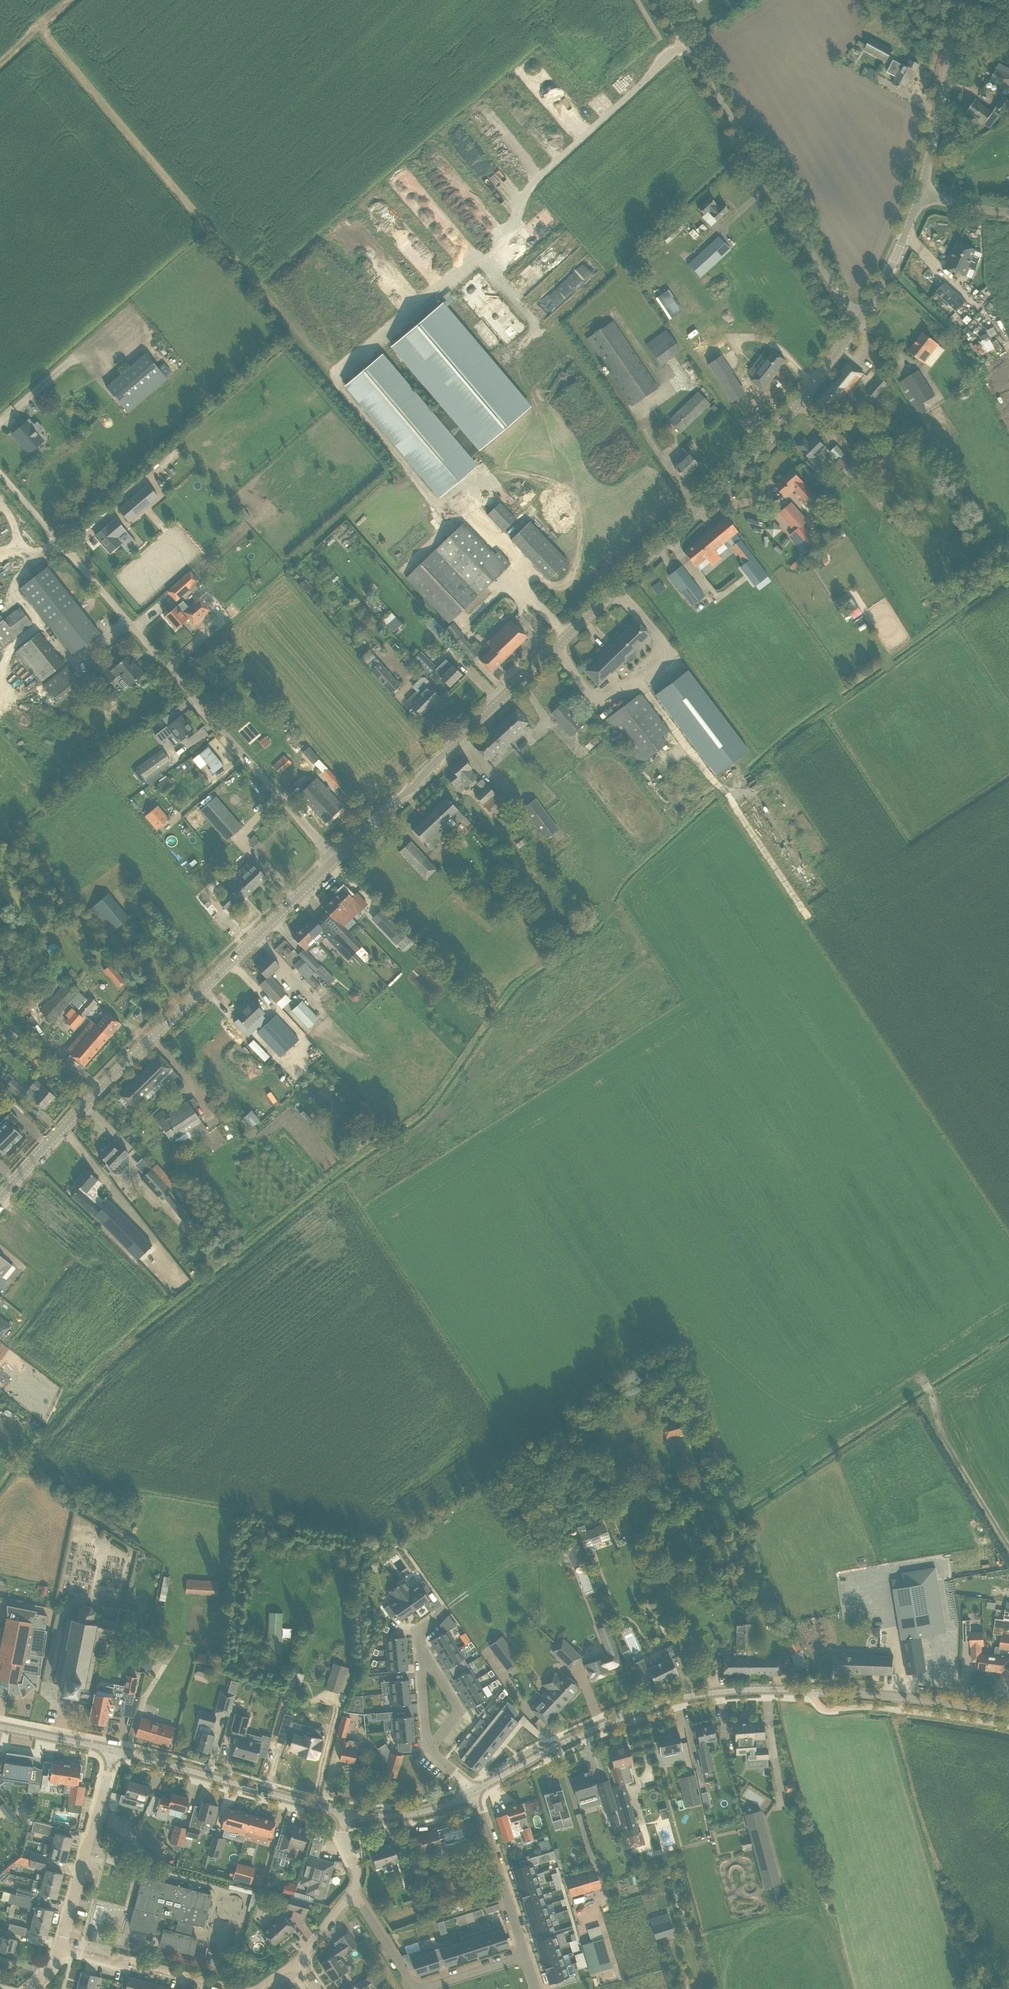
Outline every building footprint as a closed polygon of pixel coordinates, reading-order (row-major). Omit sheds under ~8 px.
[(864,51),(885,63),(892,50),(871,39),(864,51)] [(892,84),(904,90),(914,71),(915,71),(919,65),(910,60),(907,67),(903,64),(902,65),(893,60),(887,72),(896,77),(892,84)] [(1006,88),(1008,83),(1008,68),(998,63),(990,80),(1006,88)] [(530,67),(523,75),(530,81),(537,74),(530,67)] [(879,74),(869,69),(864,77),(875,82),(879,74)] [(995,107),(996,108),(1002,112),(1003,113),(1008,105),(1008,104),(1008,100),(1003,96),(1000,100),(995,107)] [(975,100),(967,112),(984,125),(988,120),(994,124),(1002,112),(996,108),(992,112),(975,100)] [(407,196),(410,193),(417,200),(423,194),(410,183),(402,191),(407,196)] [(716,221),(728,211),(722,204),(718,207),(715,204),(716,204),(710,198),(698,209),(704,215),(707,212),(710,215),(716,221)] [(698,219),(692,225),(700,234),(706,228),(698,219)] [(688,264),(700,277),(730,250),(719,236),(709,245),(688,264)] [(944,267),(966,277),(970,268),(968,268),(976,250),(957,242),(953,251),(952,250),(944,267)] [(456,291),(504,347),(526,328),(479,272),(456,291)] [(681,279),(660,291),(672,313),(693,301),(693,302),(694,301),(688,291),(688,292),(681,279)] [(966,302),(944,282),(935,292),(957,312),(966,302)] [(469,459),(529,407),(441,304),(392,346),(439,401),(428,411),(381,355),(345,385),(440,497),(475,467),(469,459)] [(586,339),(631,406),(658,388),(613,321),(586,339)] [(645,345),(661,365),(681,351),(666,330),(645,345)] [(909,351),(924,363),(939,345),(923,333),(909,351)] [(982,343),(990,340),(986,333),(979,337),(982,343)] [(775,349),(752,378),(764,388),(773,376),(772,376),(786,358),(775,349)] [(106,387),(128,412),(167,379),(145,354),(106,387)] [(721,355),(708,364),(728,393),(741,384),(721,355)] [(854,385),(863,373),(856,368),(849,362),(815,404),(822,410),(828,415),(840,401),(848,408),(852,403),(844,397),(846,395),(849,391),(854,385)] [(899,382),(920,416),(926,411),(922,404),(935,396),(918,370),(899,382)] [(867,392),(875,399),(888,385),(880,377),(867,392)] [(664,424),(668,429),(672,425),(680,433),(710,404),(697,392),(664,424)] [(44,440),(28,421),(12,435),(28,454),(44,440)] [(898,433),(906,444),(915,437),(906,427),(898,433)] [(809,458),(806,461),(816,472),(823,465),(814,457),(825,447),(816,437),(809,443),(804,438),(797,445),(809,458)] [(682,448),(686,453),(687,453),(694,446),(689,441),(682,448)] [(838,460),(836,462),(843,469),(851,462),(844,455),(845,454),(836,445),(830,451),(838,460)] [(687,453),(686,453),(681,458),(683,460),(674,468),(684,478),(698,465),(687,453)] [(858,475),(850,466),(846,471),(854,480),(858,475)] [(806,502),(810,506),(817,499),(813,495),(802,482),(792,470),(784,478),(785,479),(777,487),(786,497),(795,489),(806,502)] [(129,521),(157,497),(147,485),(119,510),(129,521)] [(452,563),(386,487),(356,513),(422,589),(452,563)] [(487,515),(503,531),(515,519),(500,503),(487,515)] [(795,532),(790,536),(797,546),(804,541),(807,545),(813,539),(802,526),(807,521),(791,503),(779,513),(795,532)] [(732,546),(731,546),(744,563),(739,567),(754,586),(768,575),(740,540),(735,533),(737,532),(725,517),(683,553),(695,567),(696,566),(706,558),(712,566),(721,558),(714,551),(727,540),(732,546)] [(115,519),(95,536),(110,553),(120,543),(123,546),(131,539),(115,519)] [(510,540),(549,580),(567,562),(529,522),(510,540)] [(830,562),(824,554),(819,557),(825,565),(830,562)] [(668,575),(685,597),(698,588),(681,566),(668,575)] [(99,633),(47,567),(21,588),(73,654),(99,633)] [(167,592),(176,601),(183,594),(198,581),(189,571),(174,585),(167,592)] [(298,585),(306,594),(312,588),(304,579),(298,585)] [(651,587),(657,594),(665,588),(660,581),(651,587)] [(698,588),(685,597),(692,606),(704,596),(698,588)] [(199,598),(187,607),(193,614),(188,618),(188,619),(193,624),(210,610),(206,606),(211,602),(204,594),(199,598)] [(852,597),(844,602),(850,612),(858,607),(852,597)] [(358,600),(352,605),(357,612),(363,607),(358,600)] [(32,624),(20,607),(3,619),(0,615),(0,649),(32,624)] [(193,614),(187,607),(181,613),(175,607),(164,616),(176,629),(188,619),(188,618),(193,614)] [(395,617),(387,625),(393,631),(401,624),(395,617)] [(487,643),(491,648),(479,660),(490,672),(526,637),(510,620),(487,643)] [(640,644),(649,635),(636,621),(619,638),(618,637),(596,658),(598,660),(593,665),(591,663),(583,670),(598,686),(606,679),(604,677),(609,672),(611,674),(640,645),(640,644)] [(444,629),(456,642),(471,660),(478,654),(463,636),(464,635),(452,622),(444,629)] [(438,625),(432,630),(437,637),(444,631),(438,625)] [(14,652),(31,673),(33,671),(41,682),(65,663),(40,632),(14,652)] [(407,664),(412,660),(413,660),(408,654),(407,654),(404,651),(400,656),(407,664)] [(413,660),(412,660),(435,683),(440,678),(449,687),(461,675),(452,666),(445,659),(440,664),(437,668),(420,652),(413,660)] [(100,661),(90,669),(105,687),(114,679),(124,690),(129,686),(136,680),(143,674),(137,667),(135,668),(126,657),(118,663),(109,671),(100,661)] [(369,671),(390,694),(400,685),(379,662),(369,671)] [(43,684),(59,703),(64,700),(66,703),(77,695),(74,692),(81,685),(66,667),(43,684)] [(748,750),(687,670),(655,695),(715,775),(748,750)] [(415,692),(407,701),(414,708),(421,715),(432,704),(433,706),(440,699),(436,694),(428,687),(426,685),(429,683),(424,678),(420,678),(411,688),(415,692)] [(605,719),(639,764),(667,743),(661,737),(669,730),(642,694),(640,693),(605,719)] [(583,725),(563,703),(551,714),(557,720),(555,721),(569,737),(583,725)] [(516,709),(495,728),(509,743),(518,735),(516,733),(529,722),(516,709)] [(161,743),(173,733),(180,741),(193,731),(192,731),(193,729),(189,724),(187,725),(180,716),(169,725),(168,724),(155,735),(161,743)] [(509,743),(495,728),(474,747),(481,754),(486,760),(502,746),(504,748),(509,743)] [(259,742),(264,748),(270,743),(265,737),(259,742)] [(311,748),(332,773),(337,769),(330,761),(335,758),(320,740),(311,748)] [(208,746),(198,754),(210,768),(208,770),(212,774),(223,765),(208,746)] [(311,751),(308,747),(302,752),(306,756),(311,751)] [(132,773),(134,777),(140,773),(144,780),(171,762),(162,749),(136,767),(137,769),(132,773)] [(271,765),(279,773),(291,763),(283,754),(271,765)] [(447,779),(456,789),(462,783),(464,785),(475,776),(469,770),(471,768),(462,757),(449,769),(453,773),(447,779)] [(298,794),(325,823),(343,806),(336,799),(328,790),(330,789),(327,786),(326,788),(316,777),(298,794)] [(492,797),(494,795),(487,785),(475,796),(486,808),(488,810),(497,802),(492,797)] [(200,810),(226,840),(234,834),(242,827),(215,797),(208,804),(200,810)] [(452,830),(451,828),(463,816),(446,797),(412,829),(431,850),(452,830)] [(522,809),(545,839),(559,829),(535,799),(522,809)] [(157,806),(150,812),(162,825),(168,819),(157,806)] [(474,828),(470,823),(466,827),(470,831),(474,828)] [(256,840),(250,846),(255,851),(261,845),(256,840)] [(399,852),(406,860),(425,879),(436,868),(411,841),(399,852)] [(218,900),(229,912),(266,878),(255,865),(244,876),(241,872),(233,879),(234,880),(223,889),(226,892),(218,900)] [(343,889),(333,898),(351,918),(358,912),(355,908),(359,904),(363,908),(367,905),(356,893),(351,897),(343,889)] [(88,910),(102,926),(109,934),(129,918),(122,910),(108,893),(88,910)] [(204,897),(198,903),(207,912),(213,907),(204,897)] [(326,912),(321,917),(362,959),(366,955),(361,950),(363,948),(339,924),(341,922),(344,925),(351,918),(333,898),(323,908),(326,912)] [(381,908),(371,918),(396,944),(406,934),(381,908)] [(313,918),(302,928),(317,943),(318,944),(325,937),(347,960),(352,956),(361,965),(365,962),(362,959),(321,917),(316,922),(313,918)] [(317,943),(302,928),(292,937),(304,949),(297,955),(316,972),(325,981),(328,985),(334,979),(330,975),(331,974),(321,965),(320,966),(307,952),(317,943)] [(283,951),(287,955),(291,952),(288,947),(283,951)] [(266,978),(259,985),(276,1003),(286,994),(269,976),(280,966),(269,954),(255,967),(266,978)] [(404,959),(408,963),(412,959),(408,955),(404,959)] [(305,981),(314,990),(320,985),(311,976),(314,972),(301,959),(293,966),(297,970),(306,980),(305,981)] [(118,987),(125,981),(110,964),(103,970),(118,987)] [(67,1002),(78,992),(66,980),(63,983),(65,984),(40,1010),(54,1023),(57,1019),(56,1018),(69,1004),(67,1002)] [(291,1011),(308,1028),(319,1018),(302,1000),(291,1011)] [(237,1017),(244,1024),(247,1028),(263,1013),(253,1002),(237,1017)] [(84,1017),(75,1010),(65,1021),(74,1028),(84,1017)] [(85,1028),(89,1032),(90,1031),(96,1036),(100,1030),(109,1037),(120,1023),(107,1012),(96,1025),(91,1021),(85,1028)] [(257,1032),(280,1056),(298,1039),(301,1037),(299,1034),(300,1033),(283,1015),(279,1019),(275,1015),(257,1032)] [(2,1034),(10,1043),(18,1037),(14,1032),(13,1033),(9,1028),(2,1034)] [(90,1031),(89,1032),(70,1054),(84,1066),(109,1037),(100,1030),(96,1036),(90,1031)] [(452,1038),(448,1042),(457,1053),(462,1049),(452,1038)] [(119,1094),(132,1107),(171,1068),(159,1055),(119,1094)] [(1,1080),(22,1099),(28,1092),(12,1079),(8,1074),(1,1080)] [(33,1099),(43,1108),(54,1096),(44,1087),(36,1080),(30,1087),(38,1094),(33,1099)] [(162,1109),(154,1115),(171,1141),(188,1130),(193,1138),(207,1129),(186,1100),(165,1114),(162,1109)] [(253,1126),(261,1119),(253,1109),(244,1117),(253,1126)] [(18,1120),(10,1112),(4,1118),(7,1122),(0,1129),(0,1150),(3,1153),(21,1135),(12,1126),(18,1120)] [(130,1127),(125,1132),(129,1136),(134,1131),(130,1127)] [(106,1163),(105,1163),(113,1173),(121,1166),(118,1164),(128,1154),(117,1142),(113,1146),(110,1143),(106,1147),(105,1146),(105,1145),(104,1145),(100,1149),(100,1150),(102,1151),(98,1155),(106,1163)] [(143,1172),(150,1166),(144,1157),(136,1163),(143,1172)] [(141,1178),(158,1197),(169,1187),(152,1168),(141,1178)] [(77,1190),(71,1197),(94,1216),(136,1259),(152,1245),(108,1200),(103,1206),(86,1192),(97,1179),(86,1169),(74,1183),(79,1187),(77,1190)] [(167,1194),(189,1223),(192,1221),(170,1192),(167,1194)] [(6,1280),(3,1277),(12,1266),(6,1261),(0,1255),(0,1288),(6,1280)] [(0,1321),(0,1337),(1,1337),(10,1326),(4,1321),(2,1323),(0,1321)] [(675,1412),(677,1420),(662,1424),(666,1439),(679,1435),(679,1436),(691,1433),(685,1409),(675,1412)] [(605,1523),(579,1533),(584,1547),(610,1537),(605,1523)] [(585,1562),(576,1538),(564,1543),(573,1566),(585,1562)] [(385,1552),(378,1557),(383,1563),(389,1559),(385,1552)] [(679,1573),(677,1569),(682,1567),(680,1562),(669,1566),(673,1575),(679,1573)] [(944,1622),(938,1582),(935,1567),(902,1572),(903,1577),(892,1579),(893,1590),(906,1664),(907,1674),(926,1671),(921,1636),(946,1632),(944,1622)] [(185,1593),(218,1595),(219,1581),(186,1579),(185,1593)] [(405,1580),(397,1585),(414,1610),(417,1608),(423,1604),(429,1600),(425,1594),(430,1590),(423,1580),(418,1584),(417,1583),(411,1588),(405,1580)] [(388,1604),(383,1608),(390,1618),(396,1615),(400,1620),(405,1616),(406,1616),(412,1612),(414,1610),(397,1585),(389,1591),(395,1599),(388,1604)] [(996,1585),(995,1596),(1008,1597),(1008,1586),(996,1585)] [(38,1586),(37,1588),(41,1589),(40,1595),(47,1596),(48,1587),(42,1586),(41,1586),(38,1586)] [(769,1603),(772,1619),(783,1617),(780,1601),(769,1603)] [(1,1681),(9,1683),(8,1694),(7,1694),(7,1695),(21,1694),(22,1697),(35,1687),(37,1689),(38,1675),(40,1676),(42,1656),(44,1656),(47,1631),(45,1630),(49,1616),(47,1616),(35,1614),(37,1611),(6,1605),(7,1617),(6,1617),(4,1627),(0,1627),(0,1682),(1,1681)] [(61,1693),(93,1700),(95,1694),(96,1691),(97,1684),(90,1683),(99,1635),(112,1637),(115,1621),(93,1617),(94,1612),(90,1607),(83,1605),(78,1609),(76,1620),(66,1618),(56,1674),(54,1683),(62,1685),(62,1686),(63,1686),(61,1693)] [(268,1622),(266,1653),(279,1654),(281,1613),(269,1612),(268,1622)] [(444,1632),(430,1641),(435,1650),(453,1640),(447,1631),(456,1626),(448,1615),(439,1625),(444,1632)] [(1004,1619),(1001,1635),(1000,1647),(995,1646),(994,1655),(981,1653),(981,1647),(984,1647),(983,1634),(970,1634),(970,1641),(971,1641),(972,1661),(980,1662),(979,1669),(1001,1672),(1004,1648),(1008,1649),(1008,1620),(1004,1619)] [(747,1649),(752,1649),(752,1623),(737,1623),(736,1657),(723,1657),(723,1675),(749,1675),(749,1657),(747,1657),(747,1649)] [(621,1664),(608,1628),(599,1631),(607,1653),(597,1657),(598,1659),(586,1664),(588,1669),(587,1669),(589,1676),(590,1676),(591,1679),(608,1673),(607,1669),(621,1664)] [(502,1636),(489,1645),(508,1670),(520,1660),(502,1636)] [(405,1637),(385,1638),(386,1650),(406,1648),(405,1637)] [(796,1637),(784,1642),(790,1655),(801,1650),(796,1637)] [(453,1640),(435,1650),(441,1660),(458,1649),(453,1640)] [(581,1657),(572,1648),(564,1640),(553,1652),(570,1668),(581,1657)] [(633,1663),(635,1668),(640,1677),(649,1672),(655,1685),(678,1674),(674,1665),(671,1659),(680,1655),(674,1643),(664,1647),(669,1658),(662,1662),(660,1659),(654,1661),(656,1665),(647,1669),(642,1658),(633,1663)] [(625,1644),(620,1647),(624,1657),(630,1654),(625,1644)] [(406,1648),(386,1650),(387,1661),(407,1659),(406,1648)] [(458,1649),(441,1660),(447,1669),(464,1659),(458,1649)] [(752,1657),(752,1649),(747,1649),(747,1657),(749,1657),(749,1675),(780,1675),(780,1665),(780,1657),(752,1657)] [(197,1662),(205,1663),(207,1653),(199,1652),(197,1662)] [(835,1672),(893,1674),(893,1656),(835,1654),(835,1672)] [(407,1659),(387,1661),(388,1672),(408,1670),(407,1659)] [(325,1689),(343,1694),(351,1668),(333,1663),(325,1689)] [(197,1666),(194,1674),(201,1676),(204,1668),(197,1666)] [(470,1669),(453,1680),(459,1689),(476,1679),(470,1669)] [(531,1709),(546,1723),(579,1688),(565,1674),(561,1678),(555,1671),(542,1684),(548,1691),(531,1709)] [(95,1694),(93,1700),(89,1721),(105,1724),(107,1715),(111,1716),(114,1705),(123,1707),(124,1702),(131,1704),(133,1694),(136,1677),(126,1675),(123,1692),(126,1692),(125,1697),(114,1694),(115,1688),(97,1684),(96,1691),(95,1694)] [(409,1679),(389,1681),(390,1693),(410,1691),(410,1690),(409,1685),(409,1679)] [(476,1679),(459,1689),(464,1699),(481,1688),(476,1679)] [(481,1688),(464,1699),(470,1708),(487,1698),(481,1688)] [(221,1691),(219,1701),(231,1705),(234,1695),(221,1691)] [(410,1691),(390,1693),(391,1706),(411,1704),(410,1698),(410,1693),(410,1691)] [(501,1708),(493,1719),(510,1732),(518,1722),(504,1711),(503,1710),(501,1708)] [(198,1739),(196,1748),(210,1752),(212,1742),(214,1735),(210,1734),(212,1727),(213,1727),(216,1717),(200,1712),(198,1723),(199,1723),(203,1724),(201,1731),(199,1738),(198,1739)] [(389,1719),(388,1712),(375,1713),(376,1720),(389,1719)] [(238,1733),(238,1735),(233,1754),(256,1761),(260,1744),(247,1740),(248,1738),(243,1737),(249,1718),(236,1714),(231,1731),(238,1733)] [(289,1748),(307,1754),(310,1744),(311,1739),(314,1730),(305,1727),(304,1730),(289,1726),(292,1716),(284,1714),(282,1723),(279,1733),(286,1735),(287,1733),(294,1735),(289,1748)] [(342,1716),(337,1735),(345,1737),(350,1718),(342,1716)] [(412,1716),(392,1718),(393,1730),(413,1728),(413,1727),(412,1722),(412,1716)] [(168,1745),(173,1728),(141,1718),(136,1736),(168,1745)] [(493,1719),(485,1729),(502,1742),(510,1732),(493,1719)] [(763,1722),(752,1723),(753,1741),(754,1741),(755,1759),(756,1767),(767,1767),(767,1759),(766,1748),(763,1748),(761,1747),(761,1739),(764,1739),(763,1722)] [(752,1723),(734,1724),(735,1741),(735,1751),(747,1750),(748,1760),(755,1759),(754,1741),(753,1741),(752,1723)] [(708,1746),(705,1746),(704,1742),(716,1739),(715,1735),(713,1725),(696,1728),(700,1747),(698,1748),(703,1772),(713,1770),(708,1746)] [(413,1728),(393,1730),(394,1743),(397,1742),(398,1751),(403,1752),(410,1752),(410,1741),(414,1741),(413,1734),(413,1730),(413,1728)] [(485,1729),(477,1739),(494,1752),(502,1742),(485,1729)] [(657,1741),(651,1742),(657,1766),(666,1765),(664,1754),(676,1751),(678,1760),(685,1758),(683,1750),(682,1750),(681,1744),(678,1732),(656,1737),(657,1741)] [(341,1750),(339,1760),(354,1763),(356,1753),(358,1742),(343,1739),(341,1750)] [(477,1739),(469,1748),(486,1762),(494,1752),(477,1739)] [(631,1763),(633,1763),(631,1756),(628,1746),(609,1752),(612,1761),(613,1767),(610,1768),(615,1785),(612,1787),(626,1837),(629,1848),(645,1844),(641,1831),(638,1832),(624,1782),(620,1767),(624,1766),(625,1767),(625,1768),(626,1768),(631,1767),(631,1765),(631,1763)] [(469,1748),(460,1759),(464,1761),(463,1761),(476,1771),(477,1773),(486,1762),(469,1748)] [(33,1762),(32,1761),(33,1757),(33,1756),(26,1755),(6,1752),(6,1753),(7,1753),(6,1758),(5,1757),(3,1774),(0,1773),(0,1785),(5,1781),(6,1781),(12,1781),(28,1784),(27,1792),(38,1793),(39,1785),(40,1786),(41,1774),(31,1773),(33,1762)] [(390,1753),(385,1774),(395,1777),(401,1756),(390,1753)] [(78,1786),(81,1767),(78,1766),(78,1765),(77,1764),(72,1763),(70,1764),(70,1765),(69,1765),(62,1764),(62,1763),(62,1761),(56,1761),(55,1761),(55,1763),(52,1762),(51,1772),(50,1776),(43,1774),(40,1791),(49,1792),(50,1782),(64,1784),(62,1794),(69,1795),(66,1810),(81,1813),(85,1787),(78,1786)] [(600,1796),(605,1812),(616,1808),(613,1797),(608,1780),(593,1785),(589,1771),(578,1775),(578,1777),(571,1779),(575,1790),(579,1802),(600,1796)] [(679,1777),(686,1806),(701,1803),(700,1794),(696,1794),(695,1788),(698,1788),(695,1774),(679,1777)] [(715,1778),(717,1789),(732,1786),(730,1776),(715,1778)] [(129,1781),(125,1796),(122,1796),(120,1804),(135,1808),(138,1800),(145,1802),(149,1787),(129,1781)] [(572,1825),(562,1789),(555,1791),(556,1793),(553,1794),(553,1792),(543,1795),(552,1822),(560,1819),(563,1828),(572,1825)] [(707,1792),(701,1794),(702,1801),(709,1800),(707,1792)] [(184,1812),(188,1798),(172,1793),(170,1799),(161,1796),(158,1809),(168,1812),(168,1815),(181,1818),(182,1819),(184,1812)] [(10,1822),(16,1817),(5,1802),(0,1805),(0,1808),(10,1822)] [(217,1806),(202,1802),(198,1816),(192,1815),(186,1836),(197,1839),(201,1826),(211,1828),(217,1806)] [(508,1814),(496,1818),(503,1840),(517,1836),(516,1831),(519,1830),(521,1830),(525,1842),(533,1840),(526,1817),(525,1813),(522,1803),(506,1808),(508,1814)] [(18,1812),(22,1822),(24,1825),(29,1823),(30,1820),(26,1809),(18,1812)] [(221,1827),(246,1834),(251,1815),(227,1809),(224,1818),(221,1827)] [(251,1815),(246,1834),(246,1835),(269,1842),(272,1832),(275,1822),(251,1815)] [(764,1820),(746,1825),(764,1889),(771,1887),(768,1877),(778,1874),(764,1820)] [(34,1821),(32,1829),(51,1834),(53,1826),(34,1821)] [(163,1844),(155,1837),(139,1822),(131,1831),(147,1846),(154,1853),(163,1844)] [(418,1846),(422,1860),(444,1853),(445,1855),(455,1851),(456,1854),(458,1853),(459,1856),(471,1852),(464,1832),(461,1822),(415,1836),(418,1846)] [(169,1843),(182,1846),(185,1832),(187,1828),(174,1825),(169,1843)] [(273,1857),(289,1861),(293,1847),(303,1850),(304,1847),(308,1830),(293,1826),(290,1836),(280,1833),(273,1857)] [(26,1832),(25,1838),(32,1840),(34,1834),(26,1832)] [(52,1845),(69,1850),(72,1837),(62,1835),(59,1834),(55,1833),(54,1837),(52,1845)] [(208,1855),(218,1858),(223,1838),(213,1836),(208,1855)] [(540,1840),(541,1848),(550,1847),(548,1838),(540,1840)] [(741,1842),(742,1848),(751,1845),(750,1839),(741,1842)] [(323,1898),(334,1863),(318,1858),(322,1842),(313,1840),(305,1866),(301,1881),(309,1883),(306,1893),(323,1898)] [(121,1849),(125,1852),(130,1853),(135,1848),(128,1842),(121,1849)] [(66,1862),(69,1850),(52,1845),(45,1843),(43,1853),(50,1855),(49,1858),(66,1862)] [(384,1847),(380,1848),(379,1847),(370,1850),(376,1869),(399,1862),(393,1843),(384,1846),(384,1847)] [(30,1859),(45,1863),(47,1856),(32,1852),(30,1859)] [(521,1867),(513,1869),(516,1880),(536,1874),(533,1864),(539,1862),(536,1856),(520,1861),(521,1867)] [(45,1863),(30,1859),(29,1866),(44,1870),(45,1863)] [(236,1870),(233,1877),(233,1878),(250,1883),(254,1869),(237,1864),(236,1870)] [(400,1866),(405,1884),(412,1882),(406,1864),(400,1866)] [(46,1869),(43,1882),(59,1886),(62,1874),(46,1869)] [(10,1874),(2,1871),(0,1873),(0,1880),(1,1882),(10,1874)] [(567,1881),(571,1895),(600,1886),(595,1872),(567,1881)] [(536,1874),(516,1880),(519,1890),(539,1884),(536,1874)] [(427,1877),(437,1914),(446,1912),(435,1875),(427,1877)] [(203,1926),(211,1895),(152,1880),(143,1877),(130,1927),(154,1934),(159,1914),(178,1919),(175,1932),(164,1930),(160,1945),(193,1954),(196,1944),(197,1938),(191,1937),(194,1923),(203,1926)] [(558,1878),(553,1880),(556,1890),(561,1888),(558,1878)] [(59,1886),(43,1882),(33,1880),(32,1886),(41,1888),(40,1893),(39,1893),(39,1894),(56,1899),(59,1886)] [(282,1893),(293,1896),(296,1887),(284,1884),(282,1893)] [(539,1884),(519,1890),(523,1901),(543,1894),(539,1884)] [(33,1899),(35,1892),(17,1887),(16,1894),(28,1897),(33,1899)] [(293,1897),(308,1901),(309,1896),(295,1892),(293,1897)] [(26,1903),(28,1897),(16,1894),(15,1894),(15,1895),(11,1894),(9,1901),(26,1905),(26,1903)] [(543,1894),(523,1901),(526,1911),(546,1905),(543,1894)] [(287,1909),(296,1912),(305,1914),(305,1913),(306,1913),(309,1902),(290,1897),(287,1909)] [(50,1923),(53,1910),(30,1904),(28,1911),(35,1912),(33,1918),(50,1923)] [(546,1905),(526,1911),(529,1921),(549,1915),(549,1914),(546,1905)] [(570,1911),(559,1914),(561,1925),(573,1922),(570,1911)] [(648,1917),(655,1939),(674,1933),(667,1911),(648,1917)] [(459,1924),(467,1921),(466,1918),(470,1917),(468,1912),(456,1917),(459,1924)] [(276,1921),(263,1933),(274,1945),(286,1934),(288,1936),(295,1929),(281,1913),(275,1919),(276,1921)] [(549,1915),(529,1921),(533,1932),(541,1929),(543,1935),(554,1931),(550,1919),(553,1918),(552,1914),(549,1914),(549,1915)] [(50,1923),(33,1918),(30,1931),(46,1935),(50,1923)] [(9,1923),(7,1931),(8,1931),(25,1935),(27,1928),(9,1923)] [(498,1949),(508,1945),(501,1923),(491,1927),(498,1949)] [(487,1952),(498,1949),(491,1927),(480,1930),(487,1952)] [(7,1931),(0,1929),(0,1951),(5,1952),(6,1950),(14,1952),(17,1939),(6,1937),(8,1931),(7,1931)] [(88,1940),(94,1941),(97,1932),(91,1930),(88,1940)] [(477,1955),(487,1952),(480,1930),(470,1933),(477,1955)] [(334,1942),(337,1946),(329,1951),(332,1955),(320,1963),(332,1981),(348,1970),(339,1957),(356,1946),(347,1932),(339,1938),(339,1939),(334,1942)] [(466,1959),(477,1955),(470,1933),(459,1937),(460,1940),(466,1959)] [(555,1934),(535,1941),(539,1951),(559,1945),(555,1934)] [(612,1967),(603,1938),(601,1938),(583,1944),(582,1945),(590,1973),(612,1967)] [(456,1962),(450,1944),(449,1940),(438,1944),(440,1947),(443,1960),(445,1966),(456,1962)] [(456,1962),(466,1959),(460,1940),(450,1944),(456,1962)] [(428,1971),(440,1967),(438,1962),(443,1960),(440,1947),(434,1949),(433,1945),(421,1949),(428,1971)] [(559,1945),(539,1951),(542,1962),(562,1955),(559,1945)] [(421,1949),(401,1955),(410,1970),(415,1968),(417,1975),(428,1971),(421,1949)] [(575,1955),(577,1962),(584,1959),(582,1953),(575,1955)] [(562,1955),(542,1962),(545,1972),(565,1966),(562,1955)] [(94,1974),(97,1965),(86,1962),(83,1970),(94,1974)] [(565,1966),(545,1972),(549,1983),(558,1980),(560,1986),(575,1980),(574,1975),(569,1977),(565,1966)] [(78,1987),(87,1988),(94,1988),(96,1981),(100,1982),(101,1978),(82,1972),(78,1987)] [(357,1988),(370,1988),(371,1988),(380,1988),(382,1988),(373,1974),(355,1986),(357,1988)] [(143,1981),(129,1977),(126,1988),(141,1988),(143,1981)] [(157,1985),(143,1981),(141,1988),(156,1988),(157,1985)]
